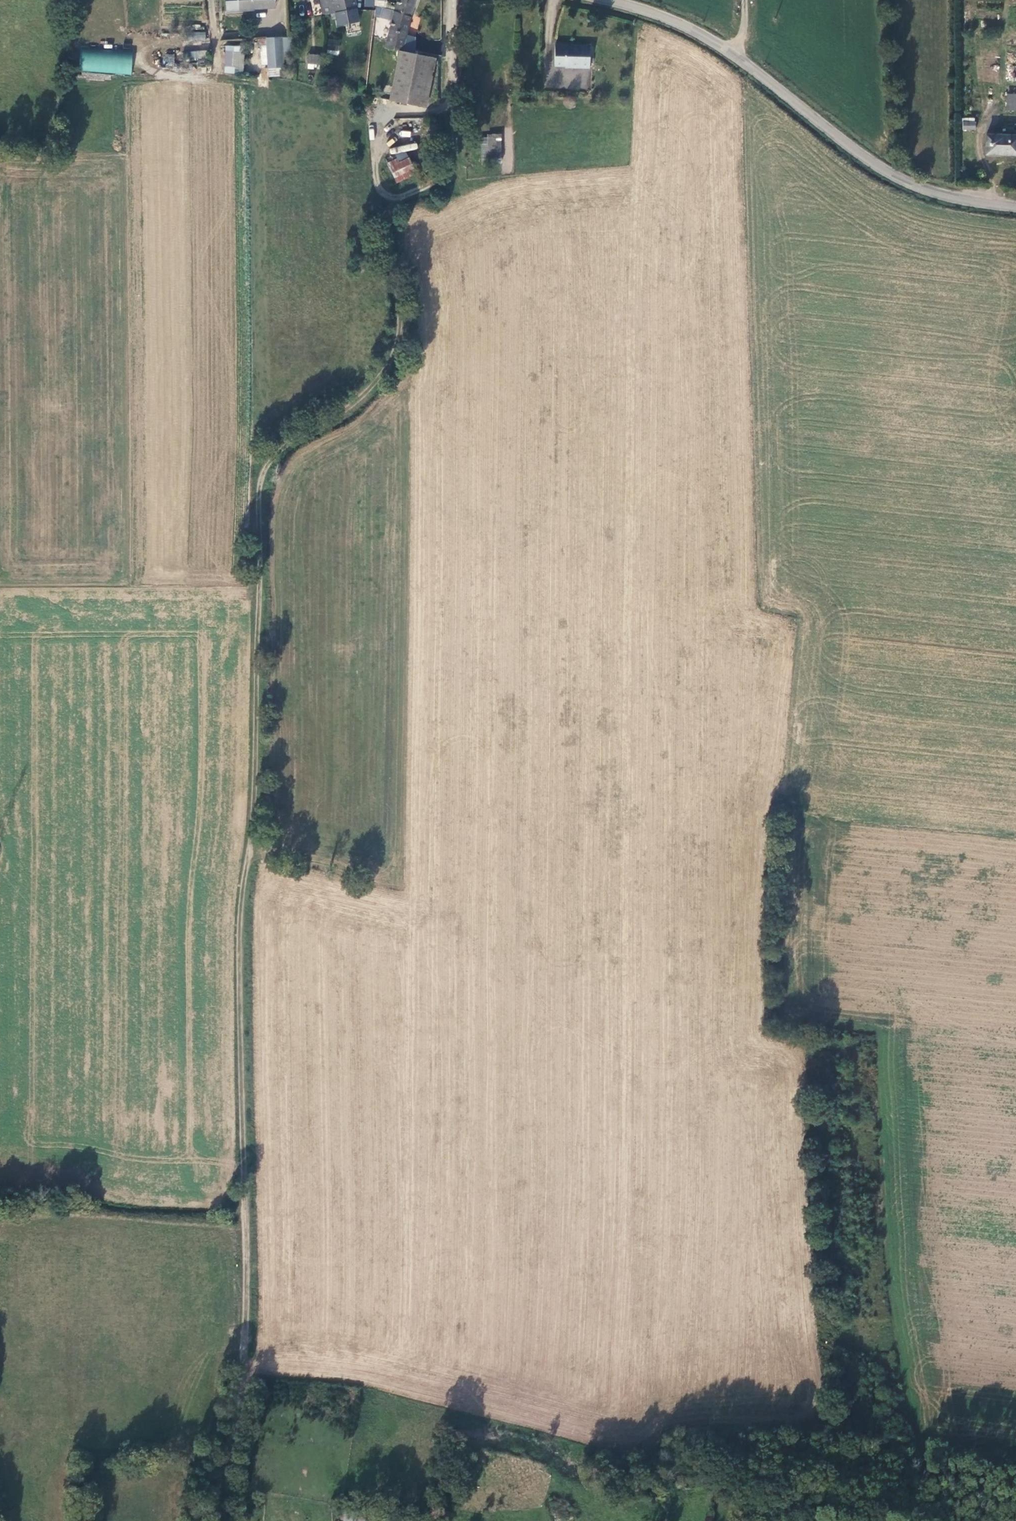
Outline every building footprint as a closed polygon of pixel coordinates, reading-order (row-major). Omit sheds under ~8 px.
[(249,12),(248,0),(226,0),(227,14),(249,12)] [(249,12),(255,12),(255,4),(275,3),(275,0),(248,0),(249,12)] [(321,11),(335,9),(333,0),(320,0),(321,11)] [(353,0),(333,0),(335,9),(353,7),(353,0)] [(405,51),(417,7),(419,0),(399,0),(396,9),(387,45),(403,50),(405,51)] [(190,32),(191,41),(206,40),(205,31),(190,32)] [(284,35),(276,36),(276,66),(287,65),(284,35)] [(243,45),(224,45),(224,73),(242,74),(243,45)] [(81,48),(80,72),(132,74),(133,51),(81,48)] [(206,65),(205,50),(189,52),(189,61),(198,60),(198,66),(206,65)] [(403,50),(389,98),(418,106),(430,59),(405,51),(403,50)] [(556,74),(592,76),(592,54),(559,51),(556,74)] [(307,53),(306,67),(319,68),(320,54),(307,53)] [(163,65),(174,66),(174,55),(163,54),(163,65)] [(1006,92),(1006,108),(1015,108),(1015,92),(1006,92)] [(974,127),(974,119),(961,120),(961,128),(974,127)] [(984,131),(983,152),(1015,153),(1015,150),(1015,133),(984,131)] [(497,162),(496,138),(484,138),(486,161),(497,162)] [(386,161),(396,183),(416,174),(406,151),(386,161)]
